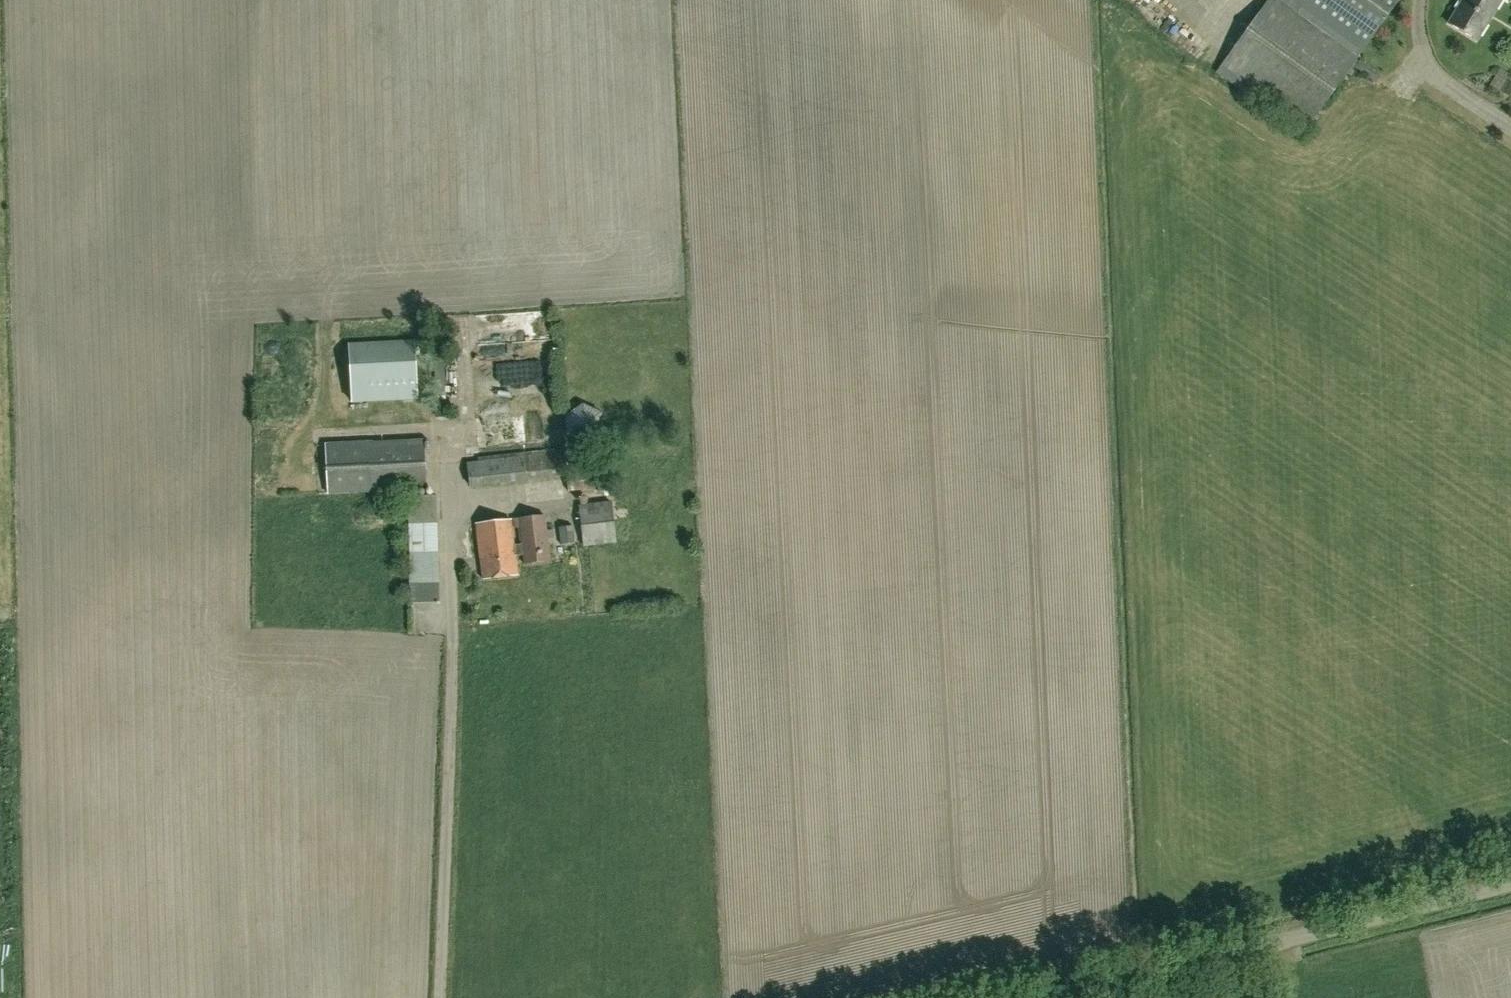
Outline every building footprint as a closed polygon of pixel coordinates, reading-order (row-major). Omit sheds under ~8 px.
[(1358,57),(1279,0),(1269,0),(1222,65),(1308,127),(1358,57)] [(1362,46),(1398,0),(1303,0),(1362,46)] [(1462,1),(1460,0),(1454,0),(1450,6),(1456,10),(1448,24),(1475,41),(1500,0),(1462,0),(1462,1)] [(348,345),(351,402),(416,399),(414,342),(348,345)] [(488,358),(489,383),(510,382),(511,399),(547,398),(546,356),(488,358)] [(599,415),(577,407),(559,419),(560,441),(582,448),(601,434),(599,415)] [(423,440),(367,443),(325,444),(327,492),(369,491),(425,488),(423,440)] [(523,453),(477,458),(467,460),(469,486),(566,475),(563,453),(524,457),(523,453)] [(567,491),(593,489),(592,472),(566,473),(567,491)] [(579,506),(583,546),(616,542),(611,502),(579,506)] [(522,544),(514,545),(515,556),(523,555),(524,564),(550,561),(547,538),(553,538),(552,530),(546,531),(545,516),(519,519),(522,544)] [(515,556),(514,545),(511,520),(476,524),(483,580),(517,575),(515,556)] [(561,545),(574,543),(572,526),(559,528),(561,545)]
